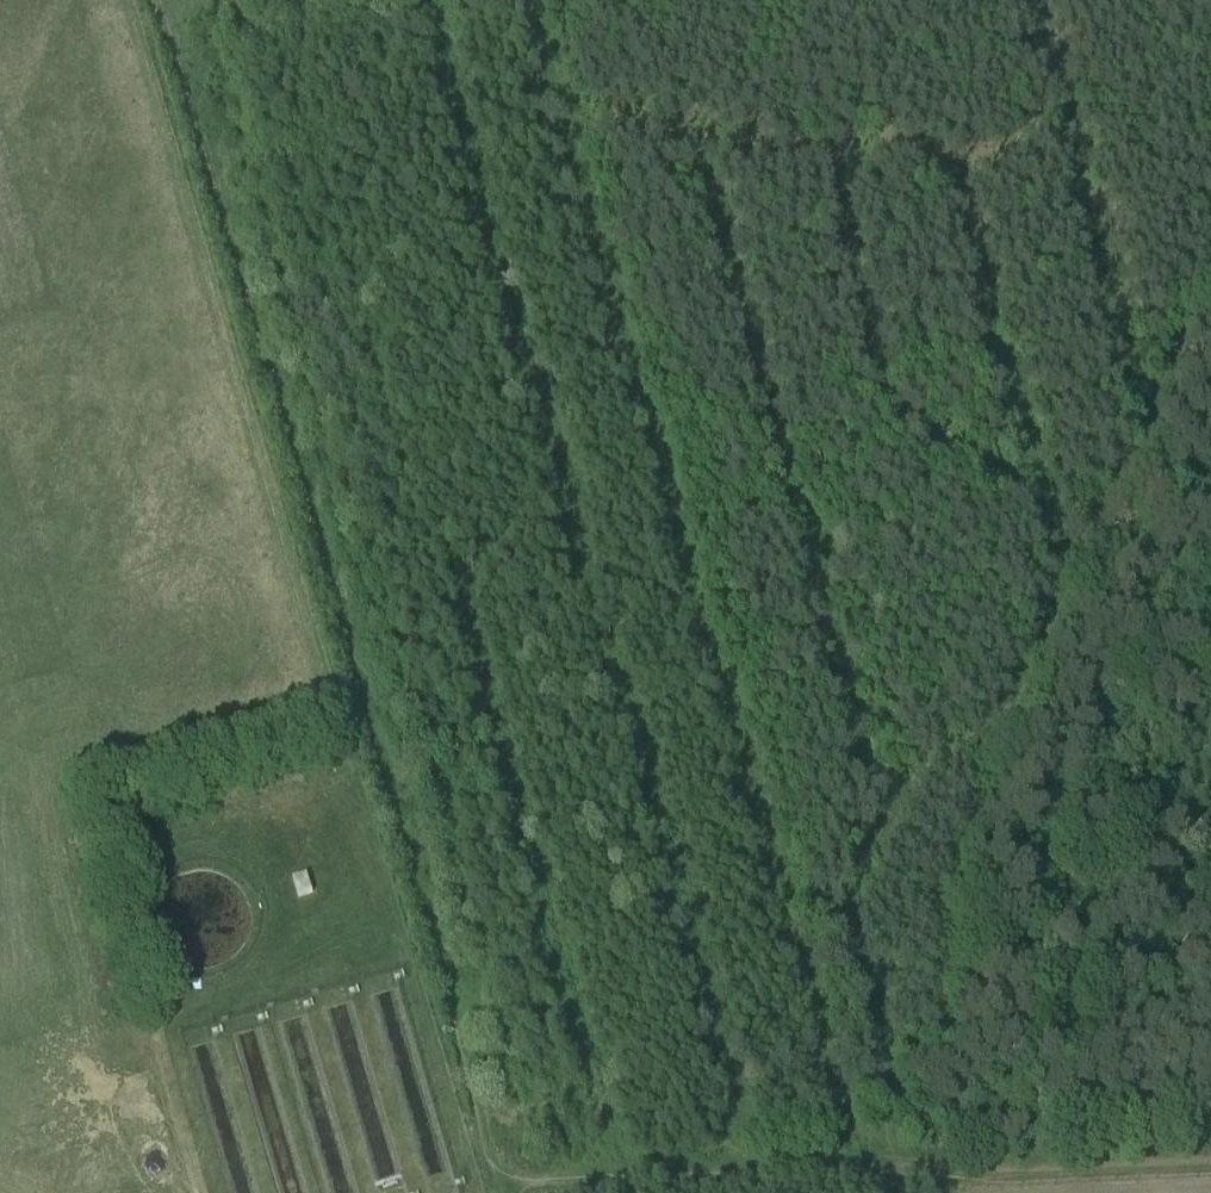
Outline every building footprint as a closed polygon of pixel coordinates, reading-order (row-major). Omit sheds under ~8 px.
[(310,870),(294,874),(298,894),(314,891),(310,870)]
